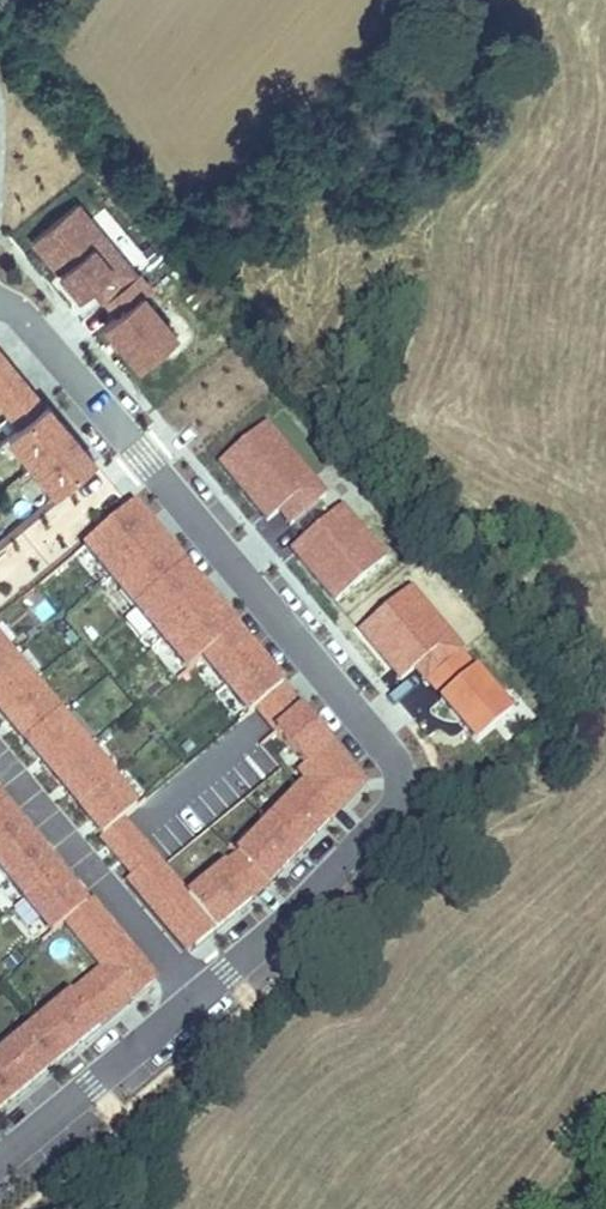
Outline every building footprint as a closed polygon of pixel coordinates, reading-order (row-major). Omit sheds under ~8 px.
[(88,289),(100,305),(102,303),(135,275),(103,236),(92,245),(80,231),(91,222),(76,203),(32,240),(76,298),(88,289)] [(138,273),(135,275),(102,303),(114,317),(103,326),(139,367),(176,336),(142,295),(150,288),(138,273)] [(10,412),(29,433),(57,412),(0,352),(0,420),(10,412)] [(57,412),(29,433),(14,444),(65,506),(110,468),(57,412)] [(145,525),(131,508),(125,514),(139,531),(145,525)] [(139,531),(125,514),(82,549),(185,673),(200,660),(247,716),(280,688),(234,633),(228,638),(214,621),(220,616),(196,586),(189,591),(176,576),(163,560),(170,555),(145,525),(139,531)] [(183,570),(170,555),(163,560),(176,576),(189,591),(196,586),(183,570)] [(36,629),(55,619),(45,599),(26,609),(36,629)] [(228,638),(234,633),(220,616),(214,621),(228,638)] [(0,648),(0,717),(100,838),(134,810),(0,648)] [(300,711),(274,733),(309,774),(304,779),(316,794),(307,801),(305,798),(186,899),(213,931),(250,900),(265,886),(362,786),(300,711)] [(113,865),(186,953),(213,931),(186,899),(160,867),(278,769),(259,745),(140,844),(139,843),(113,865)] [(83,907),(0,806),(0,874),(50,934),(83,907)] [(63,924),(128,1001),(154,980),(89,902),(83,907),(63,924)] [(63,1058),(35,1024),(0,1052),(0,1110),(63,1058)]
